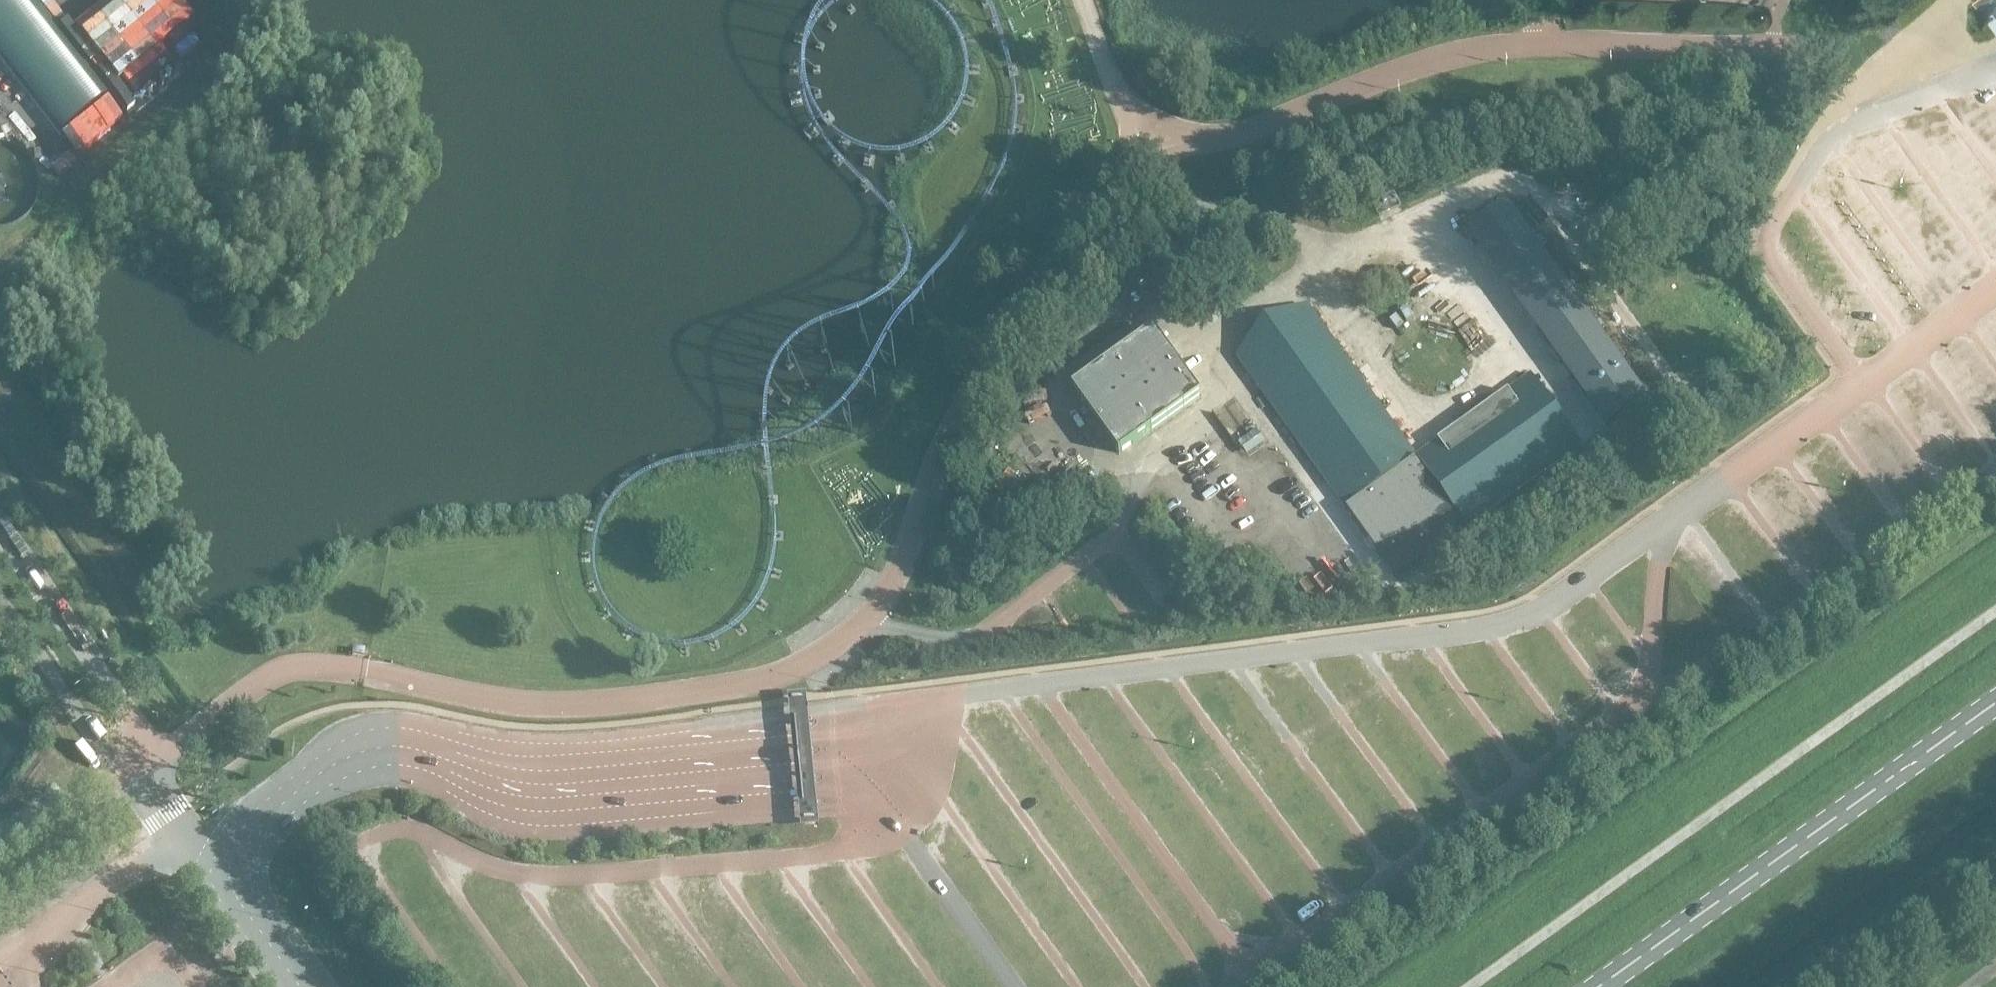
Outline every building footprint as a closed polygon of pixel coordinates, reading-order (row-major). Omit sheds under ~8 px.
[(0,14),(0,56),(66,140),(113,103),(32,0),(18,0),(0,14)] [(1974,2),(1995,34),(1995,0),(1977,0),(1974,2)] [(1647,399),(1507,201),(1467,229),(1607,428),(1647,399)] [(1554,411),(1529,375),(1415,456),(1307,305),(1264,320),(1236,356),(1395,578),(1580,446),(1554,411)] [(1117,456),(1198,398),(1153,335),(1072,393),(1117,456)] [(810,699),(790,702),(790,706),(802,820),(802,826),(821,825),(821,818),(810,704),(810,699)]
